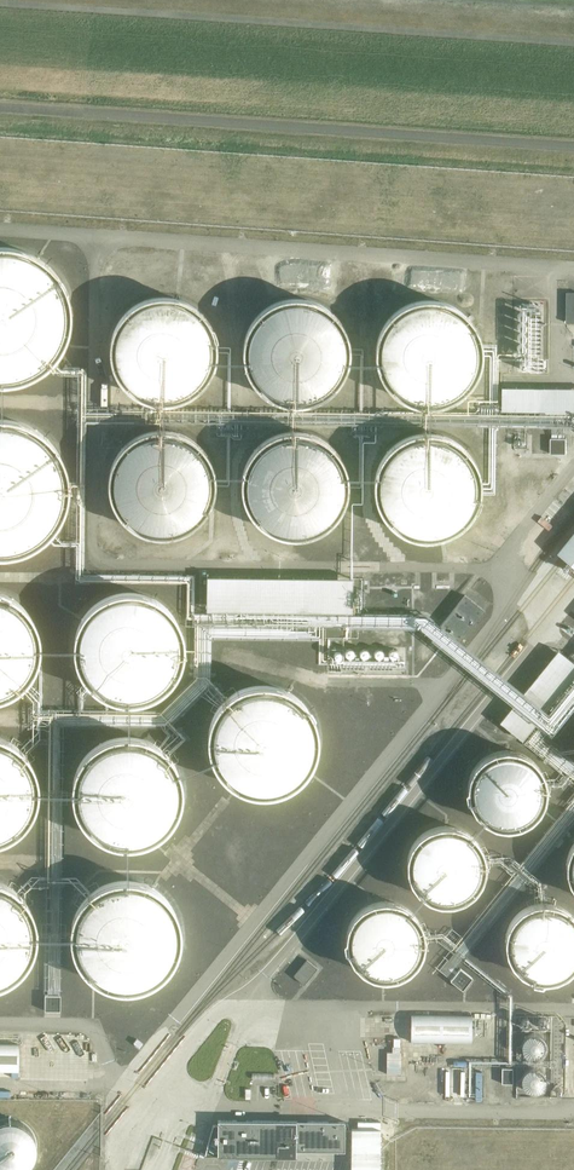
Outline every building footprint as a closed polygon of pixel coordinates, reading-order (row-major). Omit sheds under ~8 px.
[(54,273),(45,263),(33,255),(21,250),(6,248),(0,248),(0,380),(7,380),(19,378),(30,374),(40,369),(49,360),(56,352),(63,341),(67,329),(68,318),(67,306),(65,294),(61,283),(54,273)] [(502,387),(502,409),(573,410),(573,388),(502,387)] [(51,445),(41,435),(29,428),(18,422),(2,420),(0,420),(0,552),(4,552),(15,550),(26,546),(36,541),(46,532),(52,524),(59,513),(63,501),(64,490),(64,478),(61,466),(57,456),(51,445)] [(571,446),(571,433),(559,432),(559,446),(571,446)] [(560,550),(573,561),(573,533),(560,550)] [(352,578),(208,576),(207,610),(352,612),(352,578)] [(126,699),(137,698),(147,696),(155,692),(164,686),(169,680),(174,673),(178,663),(180,653),(181,645),(179,635),(176,626),(173,618),(166,610),(159,605),(149,599),(140,596),(130,595),(120,596),(111,598),(101,602),(94,608),(87,615),(82,624),(78,633),(77,646),(78,657),(81,668),(86,677),(94,686),(103,692),(114,697),(126,699)] [(1,694),(9,690),(19,684),(24,677),(29,670),(33,661),(35,651),(35,642),(34,632),(31,624),(27,616),(20,608),(14,602),(4,597),(0,596),(0,694),(1,694)] [(557,649),(499,721),(522,739),(573,675),(573,663),(557,649)] [(259,792),(270,792),(280,790),(288,786),(297,780),(303,774),(308,766),(312,757),(314,747),(314,738),(313,729),(310,720),(306,712),(299,704),(293,699),(283,693),(274,690),(264,689),(254,689),(245,692),(235,696),(228,702),(221,709),(216,718),(212,727),(210,740),(212,751),(215,762),(220,771),(228,780),(237,786),(248,791),(259,792)] [(3,837),(13,832),(20,825),(27,817),(31,807),(34,798),(34,787),(32,775),(30,766),(24,756),(17,750),(8,743),(0,739),(0,838),(3,837)] [(139,842),(148,839),(158,834),(165,827),(172,820),(176,809),(179,800),(179,789),(177,777),(174,769),(169,759),(162,752),(153,745),(143,741),(130,739),(121,739),(110,741),(100,745),(92,752),(83,760),(78,771),(75,781),(73,791),(74,800),(77,809),(81,818),(86,826),(93,832),(102,838),(110,841),(120,843),(130,844),(139,842)] [(502,749),(493,752),(486,755),(480,759),(474,765),(471,771),(468,779),(467,786),(467,793),(468,800),(471,807),(475,814),(480,819),(487,823),(494,827),(501,828),(507,829),(516,828),(522,825),(529,821),(534,817),(540,811),(543,804),(545,797),(546,789),(546,782),(543,774),(539,766),(534,760),(526,755),(519,751),(510,749),(502,749)] [(441,825),(432,828),(425,831),(419,835),(414,842),(410,847),(407,855),(406,862),(406,869),(408,876),(410,884),(415,890),(420,895),(426,899),(433,903),(440,904),(447,905),(455,904),(462,901),(469,897),(474,893),(479,887),(483,880),(485,873),(486,865),(485,858),(483,850),(479,842),(474,836),(466,831),(458,827),(450,825),(441,825)] [(136,986),(146,983),(155,978),(163,971),(170,963),(174,953),(177,944),(177,933),(175,921),(172,912),(166,902),(160,896),(150,889),(140,885),(128,882),(118,882),(108,885),(97,889),(89,896),(81,904),(75,914),(72,924),(71,934),(72,944),(74,952),(78,962),(84,969),(91,976),(100,982),(108,985),(118,987),(127,987),(136,986)] [(2,982),(12,977),(19,970),(26,962),(30,952),(33,943),(33,932),(31,920),(28,912),(23,901),(16,895),(7,888),(0,885),(0,983),(2,982)] [(381,900),(372,902),(365,906),(359,910),(353,916),(350,922),(347,929),(346,936),(346,944),(348,951),(350,958),(355,965),(360,970),(366,974),(373,978),(380,979),(386,980),(395,978),(401,976),(408,972),(414,968),(419,962),(422,955),(425,948),(426,940),(425,933),(423,925),(418,917),(413,911),(406,906),(398,902),(389,900),(381,900)] [(532,905),(525,908),(519,913),(513,919),(510,925),(507,932),(506,939),(506,947),(507,954),(510,961),(514,968),(519,973),(526,977),(533,981),(540,982),(546,983),(555,981),(561,979),(568,975),(573,971),(573,970),(573,915),(573,914),(565,908),(558,905),(549,903),(541,903),(532,905)] [(310,979),(324,960),(313,952),(299,971),(310,979)] [(468,985),(480,968),(467,959),(455,976),(468,985)] [(67,1007),(68,978),(53,978),(52,990),(51,990),(50,1006),(67,1007)] [(510,1005),(510,988),(475,987),(474,1004),(510,1005)] [(412,1015),(411,1041),(471,1042),(471,1016),(412,1015)] [(529,1059),(531,1059),(534,1060),(536,1059),(538,1059),(540,1058),(542,1056),(544,1055),(545,1053),(546,1051),(546,1049),(546,1046),(546,1043),(545,1041),(543,1039),(542,1037),(540,1036),(537,1035),(535,1035),(532,1035),(530,1035),(528,1036),(525,1037),(524,1039),(523,1041),(522,1044),(521,1046),(521,1049),(522,1051),(523,1054),(524,1055),(526,1057),(529,1059)] [(0,1040),(0,1071),(19,1071),(19,1041),(0,1040)] [(409,1043),(392,1043),(393,1068),(409,1068),(409,1043)] [(529,1093),(531,1094),(534,1094),(536,1094),(538,1093),(541,1092),(542,1091),(544,1089),(545,1087),(546,1085),(546,1083),(546,1080),(546,1078),(545,1076),(544,1073),(542,1072),(540,1070),(537,1070),(535,1069),(532,1069),(530,1069),(528,1071),(526,1072),(524,1074),(523,1076),(522,1078),(521,1081),(521,1083),(522,1086),(523,1088),(525,1090),(527,1092),(529,1093)] [(7,1120),(2,1121),(0,1121),(0,1169),(25,1169),(28,1168),(31,1164),(33,1160),(35,1155),(36,1149),(36,1144),(35,1137),(32,1133),(28,1128),(24,1124),(18,1121),(13,1120),(7,1120)] [(217,1155),(213,1155),(213,1156),(296,1157),(296,1151),(296,1121),(218,1120),(217,1155)] [(345,1151),(345,1121),(296,1121),(296,1151),(345,1151)] [(352,1128),(351,1169),(380,1169),(380,1162),(380,1150),(380,1122),(358,1121),(358,1128),(352,1128)]
